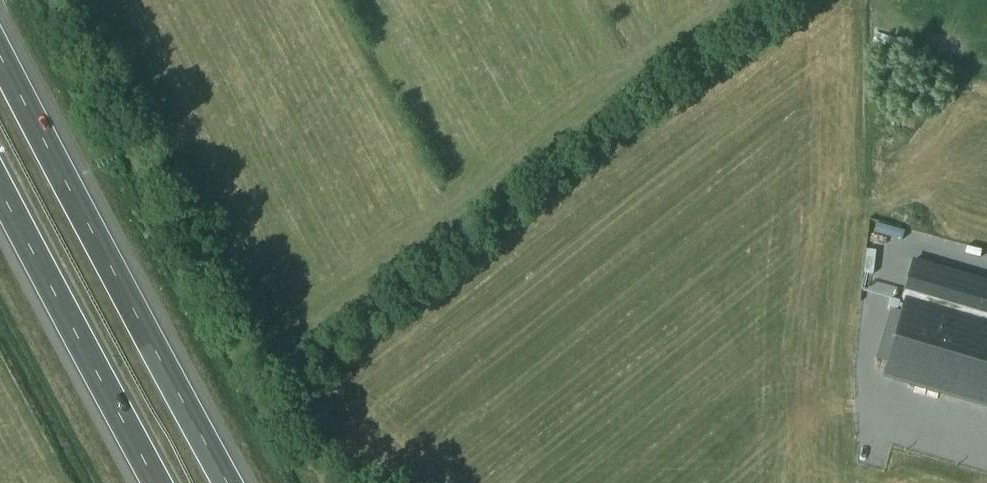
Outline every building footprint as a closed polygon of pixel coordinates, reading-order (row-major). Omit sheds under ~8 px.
[(963,195),(965,187),(944,182),(943,191),(963,195)] [(879,372),(986,404),(986,283),(912,261),(879,372)]
